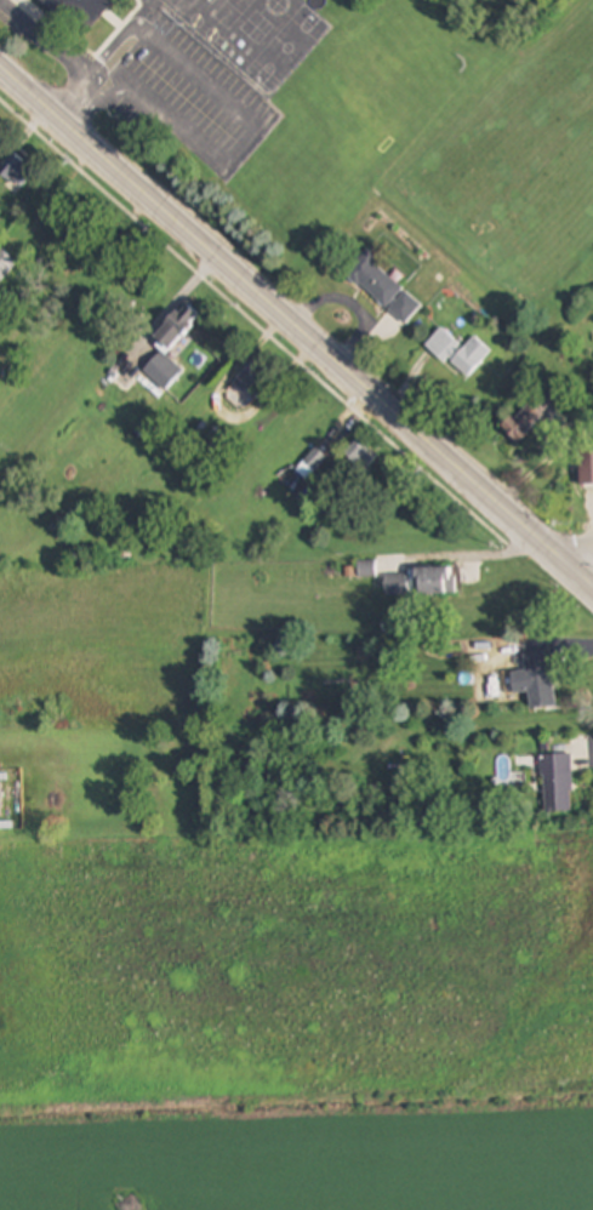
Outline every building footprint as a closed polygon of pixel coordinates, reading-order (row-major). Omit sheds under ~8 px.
[(84,35),(113,0),(42,0),(84,35)] [(18,190),(35,170),(17,156),(1,176),(18,190)] [(18,265),(0,249),(0,282),(1,283),(18,265)] [(344,274),(386,308),(404,287),(363,253),(344,274)] [(388,310),(405,324),(421,304),(404,291),(388,310)] [(201,320),(190,305),(155,331),(166,346),(201,320)] [(491,350),(473,336),(463,347),(440,327),(426,346),(466,379),(491,350)] [(183,371),(161,351),(144,370),(166,390),(183,371)] [(503,428),(519,444),(555,407),(540,392),(503,428)] [(346,455),(364,473),(378,458),(359,440),(346,455)] [(296,469),(307,480),(327,458),(317,447),(296,469)] [(454,594),(454,567),(412,567),(412,594),(454,594)] [(549,650),(523,653),(525,670),(511,672),(513,694),(529,691),(531,710),(557,707),(549,650)] [(574,811),(571,754),(542,755),(544,812),(574,811)]
